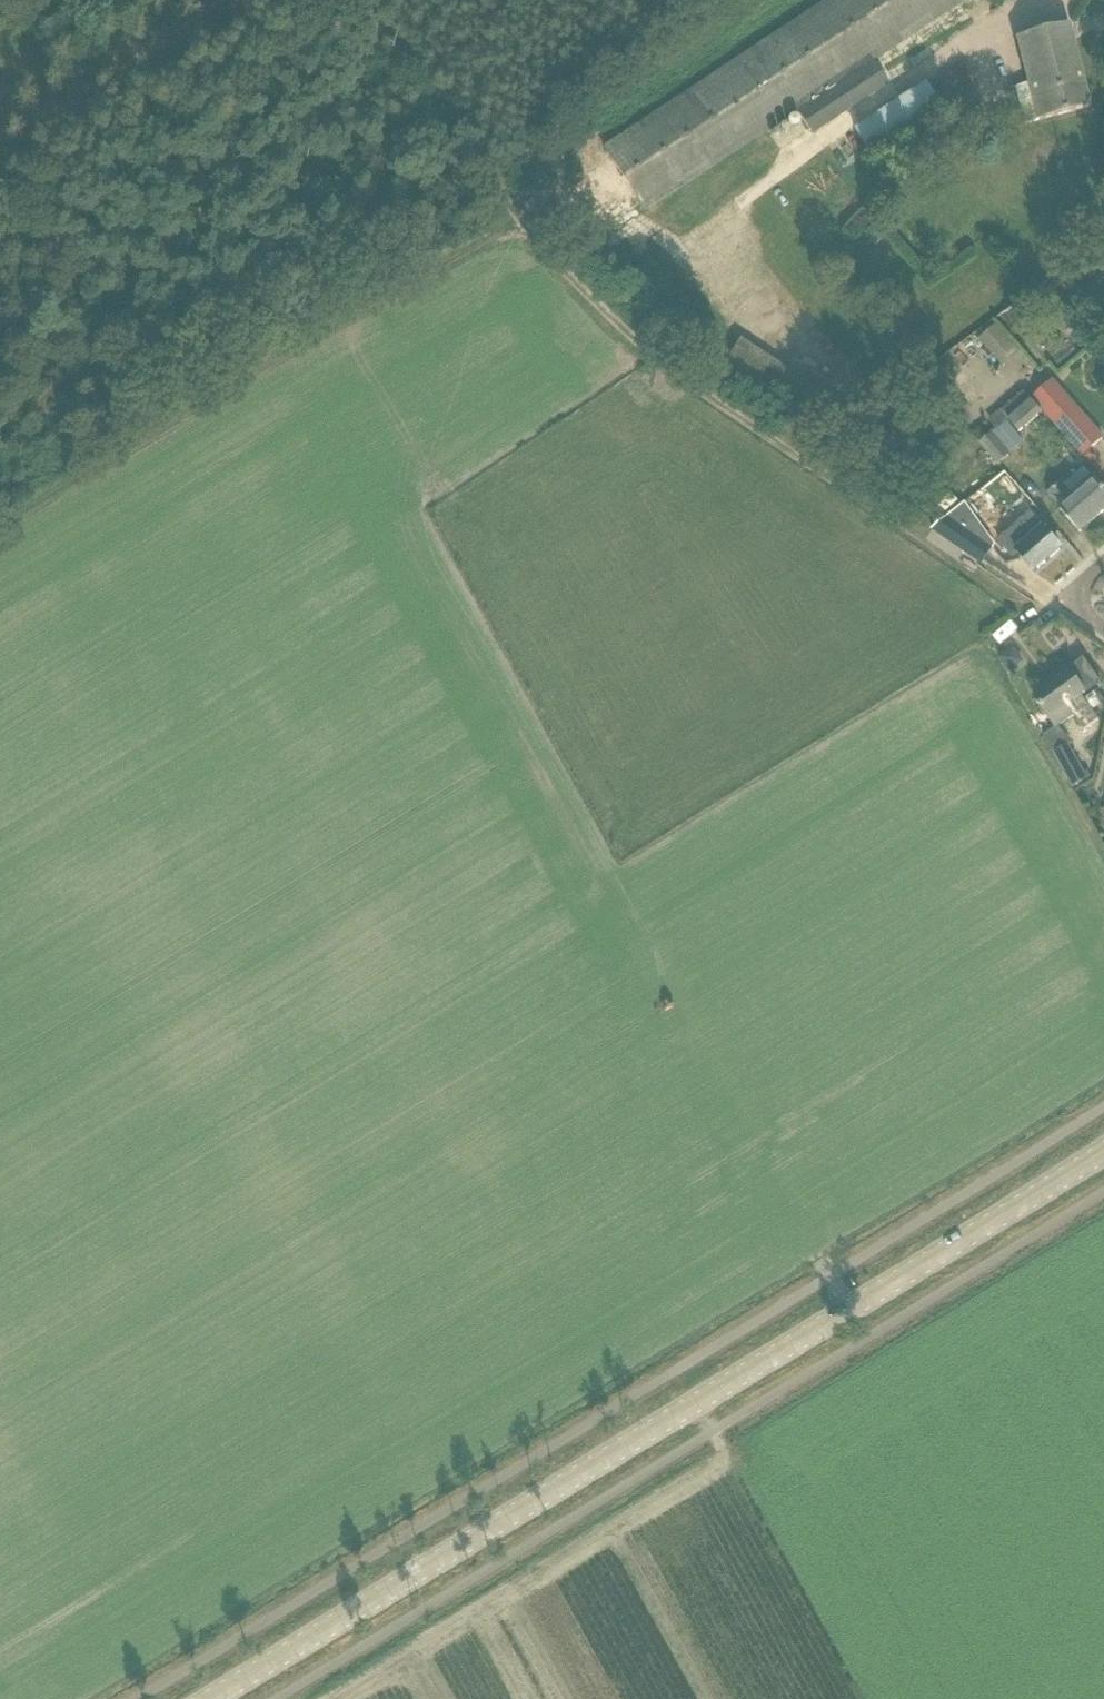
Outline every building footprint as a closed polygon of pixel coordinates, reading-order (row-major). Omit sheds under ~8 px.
[(645,210),(796,111),(812,135),(876,93),(872,87),(884,79),(872,61),(966,0),(831,0),(604,148),(645,210)] [(1017,37),(1038,120),(1089,107),(1067,24),(1017,37)] [(964,64),(936,83),(948,101),(976,82),(964,64)] [(852,130),(872,160),(944,113),(925,82),(852,130)] [(1000,323),(982,339),(994,352),(1011,336),(1000,323)] [(1034,398),(1082,455),(1103,437),(1055,380),(1034,398)] [(1001,414),(1019,434),(1042,415),(1030,401),(1023,394),(1001,414)] [(979,445),(998,467),(1010,456),(992,434),(979,445)] [(1049,494),(1060,508),(1059,509),(1065,515),(1080,532),(1103,511),(1103,490),(1100,485),(1094,479),(1084,467),(1063,485),(1061,483),(1049,494)] [(964,504),(932,529),(981,563),(994,545),(980,526),(970,533),(967,530),(975,519),(964,504)] [(999,541),(1013,556),(1017,553),(1034,572),(1061,549),(1047,532),(1031,513),(999,541)] [(1056,683),(1035,699),(1056,728),(1073,716),(1084,730),(1098,720),(1081,696),(1101,683),(1084,659),(1069,670),(1068,669),(1053,680),(1056,683)] [(1053,754),(1072,787),(1087,778),(1069,746),(1053,754)]
